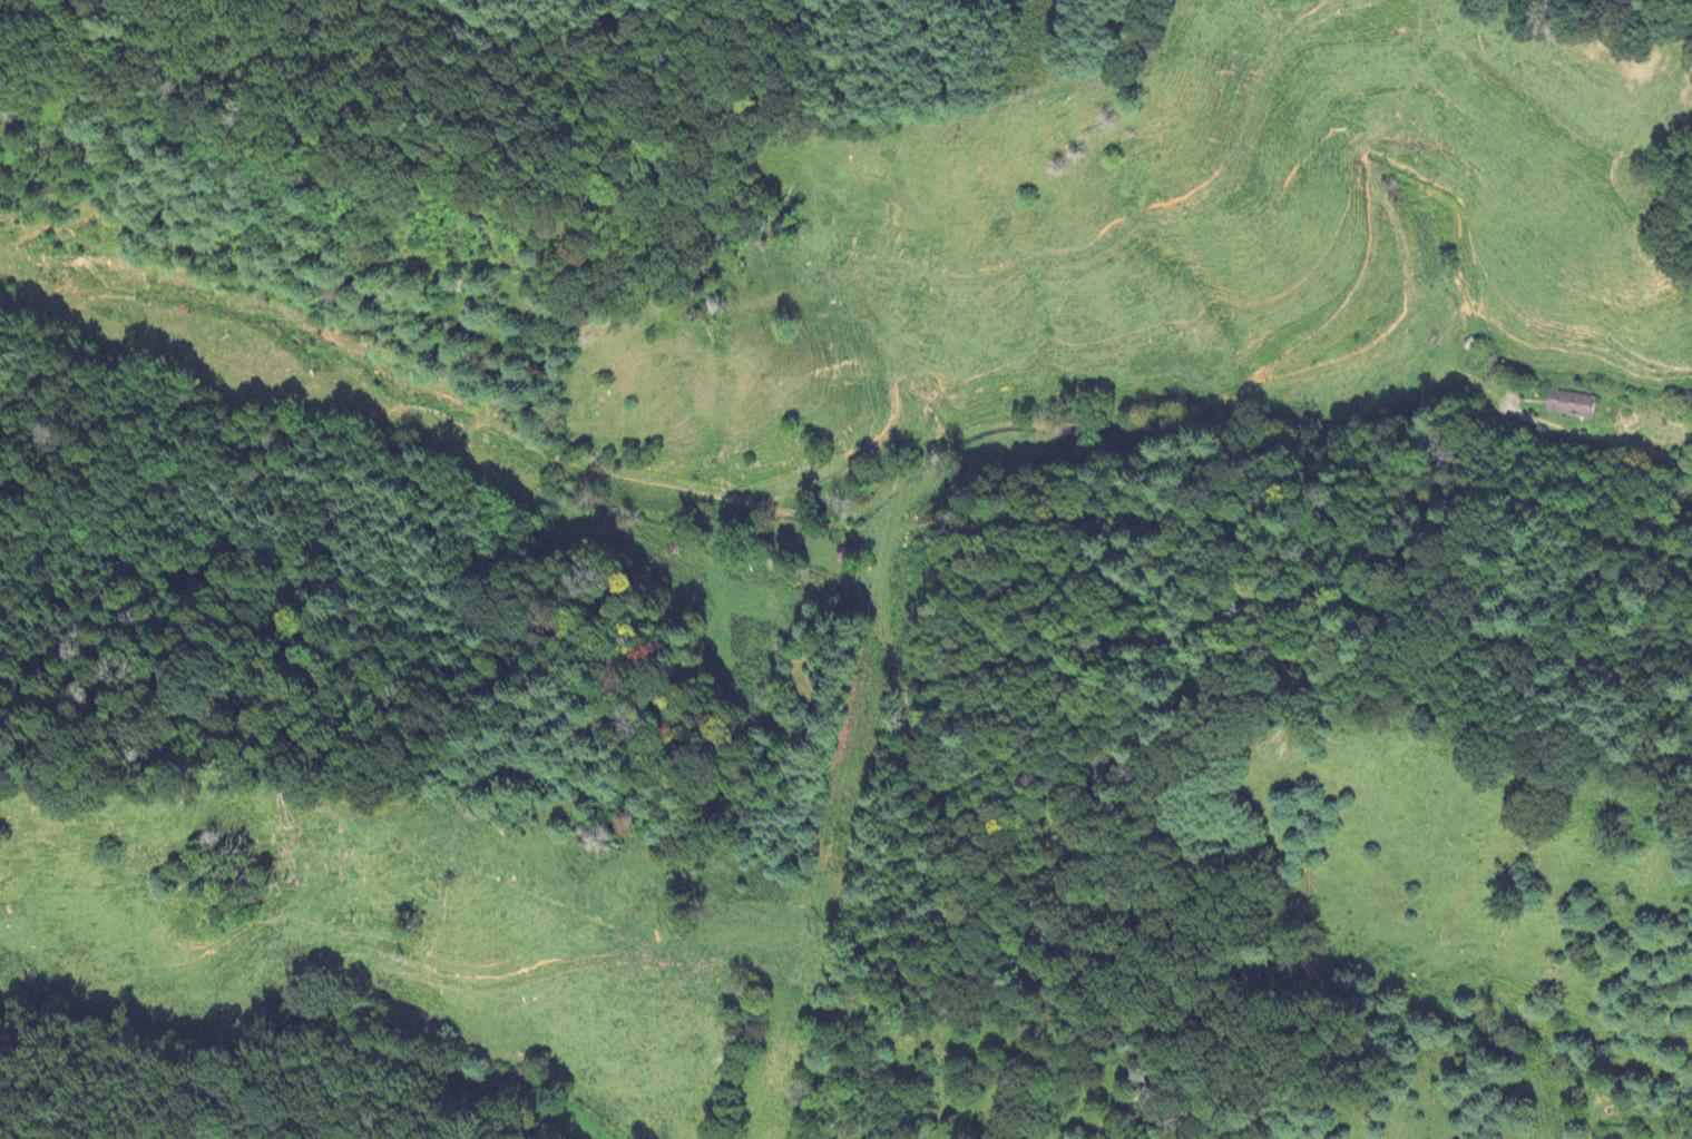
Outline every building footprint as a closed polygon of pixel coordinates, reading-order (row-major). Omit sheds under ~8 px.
[(1591,421),(1594,398),(1548,392),(1545,415),(1591,421)]
